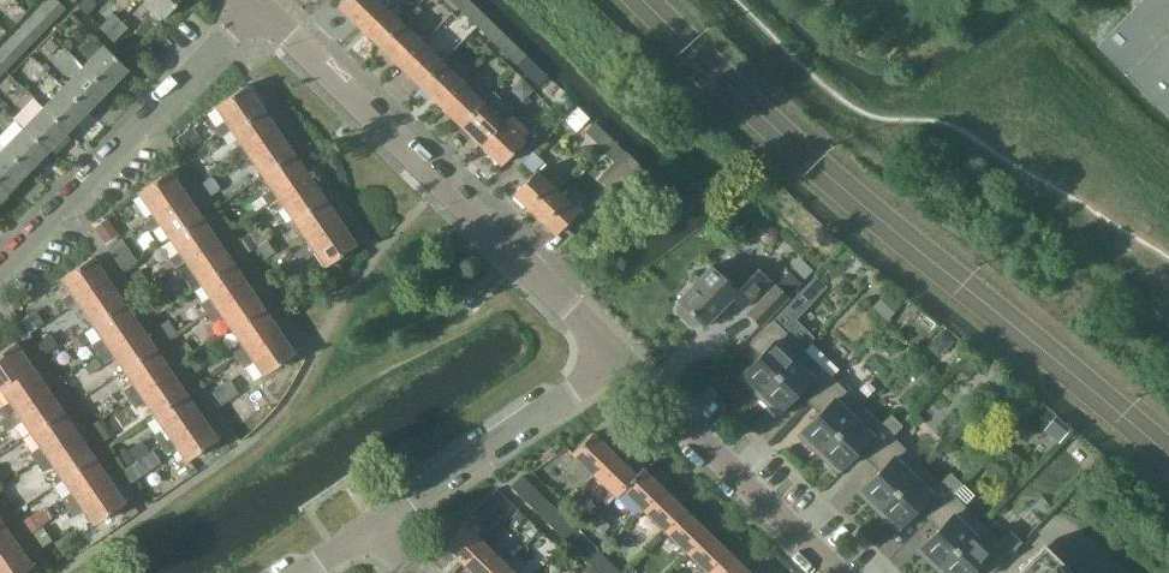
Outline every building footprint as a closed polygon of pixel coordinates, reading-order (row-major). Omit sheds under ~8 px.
[(55,0),(50,0),(43,7),(55,19),(65,9),(55,0)] [(164,17),(180,0),(147,0),(164,17)] [(380,2),(378,0),(343,0),(337,5),(358,25),(380,2)] [(467,0),(448,0),(460,12),(469,3),(467,0)] [(1100,44),(1168,112),(1168,0),(1144,0),(1100,44)] [(378,45),(401,22),(380,2),(358,25),(378,45)] [(485,18),(469,3),(460,12),(476,27),(485,18)] [(55,19),(43,7),(33,18),(45,30),(55,19)] [(107,34),(120,20),(113,14),(100,27),(107,34)] [(45,30),(33,18),(23,28),(35,40),(45,30)] [(500,32),(485,18),(476,27),(491,42),(500,32)] [(114,40),(127,27),(120,20),(107,34),(114,40)] [(399,65),(421,42),(401,22),(378,45),(399,65)] [(35,40),(23,28),(13,38),(25,50),(35,40)] [(515,47),(500,32),(491,42),(506,57),(515,47)] [(25,50),(13,38),(3,48),(15,60),(25,50)] [(419,85),(441,62),(421,42),(399,65),(419,85)] [(107,89),(126,69),(103,46),(83,66),(107,89)] [(530,62),(515,47),(506,57),(521,72),(530,62)] [(3,48),(0,51),(0,65),(5,70),(15,60),(3,48)] [(439,105),(462,82),(441,62),(419,85),(439,105)] [(546,77),(530,62),(521,72),(537,86),(546,77)] [(87,110),(107,89),(83,66),(63,87),(87,110)] [(459,125),(482,102),(462,82),(439,105),(459,125)] [(246,85),(215,106),(225,119),(215,126),(221,136),(231,129),(261,108),(246,85)] [(67,130),(87,110),(63,87),(43,107),(67,130)] [(482,102),(459,125),(480,145),(502,121),(513,111),(492,91),(482,102)] [(47,150),(67,130),(43,107),(24,127),(47,150)] [(277,131),(261,108),(231,129),(240,142),(230,149),(237,158),(277,131)] [(523,141),(502,121),(480,145),(500,164),(523,141)] [(607,138),(592,124),(583,133),(598,148),(607,138)] [(191,126),(176,137),(185,151),(201,141),(191,126)] [(28,171),(47,150),(24,127),(4,148),(28,171)] [(293,154),(277,131),(237,158),(243,168),(253,161),(262,174),(293,154)] [(622,153),(607,138),(598,148),(613,162),(622,153)] [(28,171),(4,148),(0,152),(0,184),(8,191),(28,171)] [(532,151),(521,163),(532,174),(535,171),(543,162),(532,151)] [(308,176),(293,154),(262,174),(272,188),(262,195),(268,204),(308,176)] [(139,191),(154,214),(184,194),(169,171),(139,191)] [(533,214),(556,191),(535,171),(532,174),(513,194),(533,214)] [(212,176),(202,182),(211,195),(220,189),(212,176)] [(324,199),(308,176),(268,204),(275,214),(285,207),(294,220),(324,199)] [(576,211),(556,191),(533,214),(554,234),(576,211)] [(200,217),(184,194),(154,214),(154,215),(144,221),(151,231),(161,224),(170,237),(200,217)] [(340,222),(324,199),(294,220),(309,243),(340,222)] [(215,240),(200,217),(170,237),(179,250),(169,257),(175,267),(185,260),(215,240)] [(106,218),(93,228),(106,244),(118,235),(106,218)] [(310,243),(293,254),(300,264),(316,253),(325,266),(356,245),(340,222),(310,243)] [(759,234),(759,235),(759,236),(760,237),(760,238),(760,239),(761,240),(762,241),(763,242),(764,242),(764,243),(765,243),(766,243),(767,244),(768,244),(769,244),(770,244),(771,243),(772,243),(773,242),(774,242),(775,241),(775,240),(776,240),(776,239),(777,238),(777,237),(777,236),(777,235),(777,234),(777,233),(777,232),(777,231),(776,230),(776,229),(775,229),(775,228),(774,228),(774,227),(773,227),(772,226),(771,226),(770,226),(769,225),(768,225),(767,226),(766,226),(765,226),(764,226),(764,227),(763,227),(762,228),(761,229),(760,230),(760,231),(760,232),(759,233),(759,234)] [(248,233),(238,239),(247,253),(257,246),(248,233)] [(122,239),(109,247),(123,269),(136,261),(122,239)] [(266,239),(257,245),(266,258),(275,251),(266,239)] [(231,262),(215,240),(185,260),(201,283),(231,262)] [(92,257),(62,278),(71,291),(61,298),(67,308),(77,301),(107,280),(92,257)] [(742,308),(770,279),(758,267),(748,278),(733,264),(728,261),(721,261),(716,264),(713,267),(711,265),(677,299),(680,303),(678,306),(678,311),(693,325),(698,325),(701,322),(704,326),(731,297),(742,308)] [(246,285),(231,262),(201,283),(210,296),(200,303),(206,313),(246,285)] [(139,269),(130,276),(139,289),(148,282),(139,269)] [(788,271),(776,284),(788,296),(801,283),(788,271)] [(123,303),(107,280),(77,301),(93,323),(123,303)] [(760,325),(788,296),(776,284),(747,313),(760,325)] [(262,308),(246,285),(206,313),(213,322),(223,316),(232,329),(262,308)] [(887,291),(872,306),(886,320),(901,304),(887,291)] [(164,293),(150,303),(156,313),(171,303),(164,293)] [(139,326),(123,303),(93,323),(102,337),(92,343),(98,353),(139,326)] [(278,331),(262,308),(232,329),(241,342),(230,348),(237,359),(278,331)] [(35,309),(20,319),(28,332),(43,322),(35,309)] [(169,319),(160,324),(170,338),(178,332),(169,319)] [(761,353),(738,377),(757,396),(803,349),(773,319),(750,342),(761,353)] [(154,348),(139,326),(98,353),(105,363),(115,356),(124,369),(154,348)] [(942,329),(927,344),(937,355),(953,340),(942,329)] [(293,354),(278,331),(237,359),(244,368),(254,361),(263,375),(293,354)] [(48,333),(35,341),(44,354),(57,346),(48,333)] [(82,333),(71,340),(77,348),(88,341),(82,333)] [(188,341),(181,345),(187,355),(194,351),(188,341)] [(30,366),(14,343),(0,353),(0,387),(30,366)] [(170,371),(154,348),(124,369),(133,382),(123,389),(130,399),(170,371)] [(803,349),(757,396),(777,414),(800,391),(810,401),(833,378),(803,349)] [(199,353),(188,361),(195,372),(207,365),(199,353)] [(96,358),(83,366),(89,375),(101,367),(96,358)] [(969,358),(960,368),(970,378),(979,368),(969,358)] [(30,366),(0,387),(9,400),(0,406),(0,409),(5,417),(46,389),(30,366)] [(185,394),(170,371),(130,399),(136,408),(146,402),(155,415),(185,394)] [(820,411),(797,435),(817,453),(862,407),(833,378),(810,401),(820,411)] [(230,379),(211,390),(222,409),(241,397),(230,379)] [(5,417),(0,420),(0,422),(6,430),(22,419),(31,433),(62,412),(46,389),(5,417)] [(201,417),(185,394),(155,415),(164,428),(154,435),(161,445),(201,417)] [(862,407),(817,453),(836,472),(859,449),(870,459),(892,436),(902,425),(891,414),(881,424),(862,407)] [(77,434),(62,412),(31,433),(40,446),(30,452),(37,462),(77,434)] [(1056,415),(1043,430),(1058,442),(1070,428),(1056,415)] [(217,440),(201,417),(161,445),(167,454),(177,447),(186,461),(217,440)] [(102,418),(92,424),(102,440),(111,434),(102,418)] [(612,454),(590,433),(570,453),(592,474),(612,454)] [(93,457),(77,434),(37,462),(43,472),(53,465),(62,478),(93,457)] [(880,469),(857,493),(876,511),(922,465),(892,436),(870,459),(880,469)] [(144,441),(130,450),(137,461),(151,452),(144,441)] [(123,447),(116,452),(126,467),(134,462),(123,447)] [(137,461),(122,470),(131,483),(159,464),(151,452),(137,461)] [(633,475),(612,454),(592,474),(614,495),(621,488),(633,475)] [(109,480),(93,457),(62,478),(71,491),(61,498),(68,508),(109,480)] [(922,465),(876,511),(896,530),(919,507),(929,517),(962,483),(950,472),(940,482),(922,465)] [(640,468),(633,475),(621,488),(643,509),(662,489),(640,468)] [(531,486),(523,478),(520,475),(511,485),(522,495),(531,486)] [(124,503),(109,480),(68,508),(75,517),(85,510),(94,524),(124,503)] [(939,527),(916,550),(936,569),(981,523),(964,506),(974,495),(963,484),(962,483),(929,517),(939,527)] [(542,497),(531,486),(522,495),(533,506),(542,497)] [(684,510),(662,489),(643,509),(664,530),(684,510)] [(553,508),(542,497),(533,506),(544,517),(553,508)] [(564,519),(553,508),(544,517),(555,528),(564,519)] [(705,531),(684,510),(664,530),(686,551),(705,531)] [(36,513),(23,521),(31,533),(43,524),(36,513)] [(600,516),(588,527),(598,537),(609,525),(600,516)] [(566,539),(575,529),(564,519),(555,528),(566,539)] [(0,521),(0,555),(16,544),(0,521)] [(482,543),(461,522),(442,541),(463,563),(482,543)] [(936,569),(939,572),(970,572),(978,565),(986,572),(991,572),(1022,542),(1021,541),(1009,530),(999,540),(981,523),(936,569)] [(43,527),(32,535),(42,548),(53,541),(43,527)] [(577,549),(586,540),(575,529),(566,539),(577,549)] [(727,553),(705,531),(686,551),(708,572),(727,553)] [(588,560),(597,551),(586,540),(577,549),(588,560)] [(504,564),(482,543),(463,563),(474,572),(496,572),(504,564)] [(1025,560),(1013,572),(1073,572),(1042,543),(1025,560)] [(0,555),(0,572),(22,572),(32,567),(16,544),(0,555)] [(608,562),(597,551),(588,560),(600,571),(608,562)] [(727,553),(708,572),(748,572),(727,553)] [(608,562),(600,571),(602,572),(619,572),(608,562)] [(504,564),(496,572),(513,572),(504,564)]
